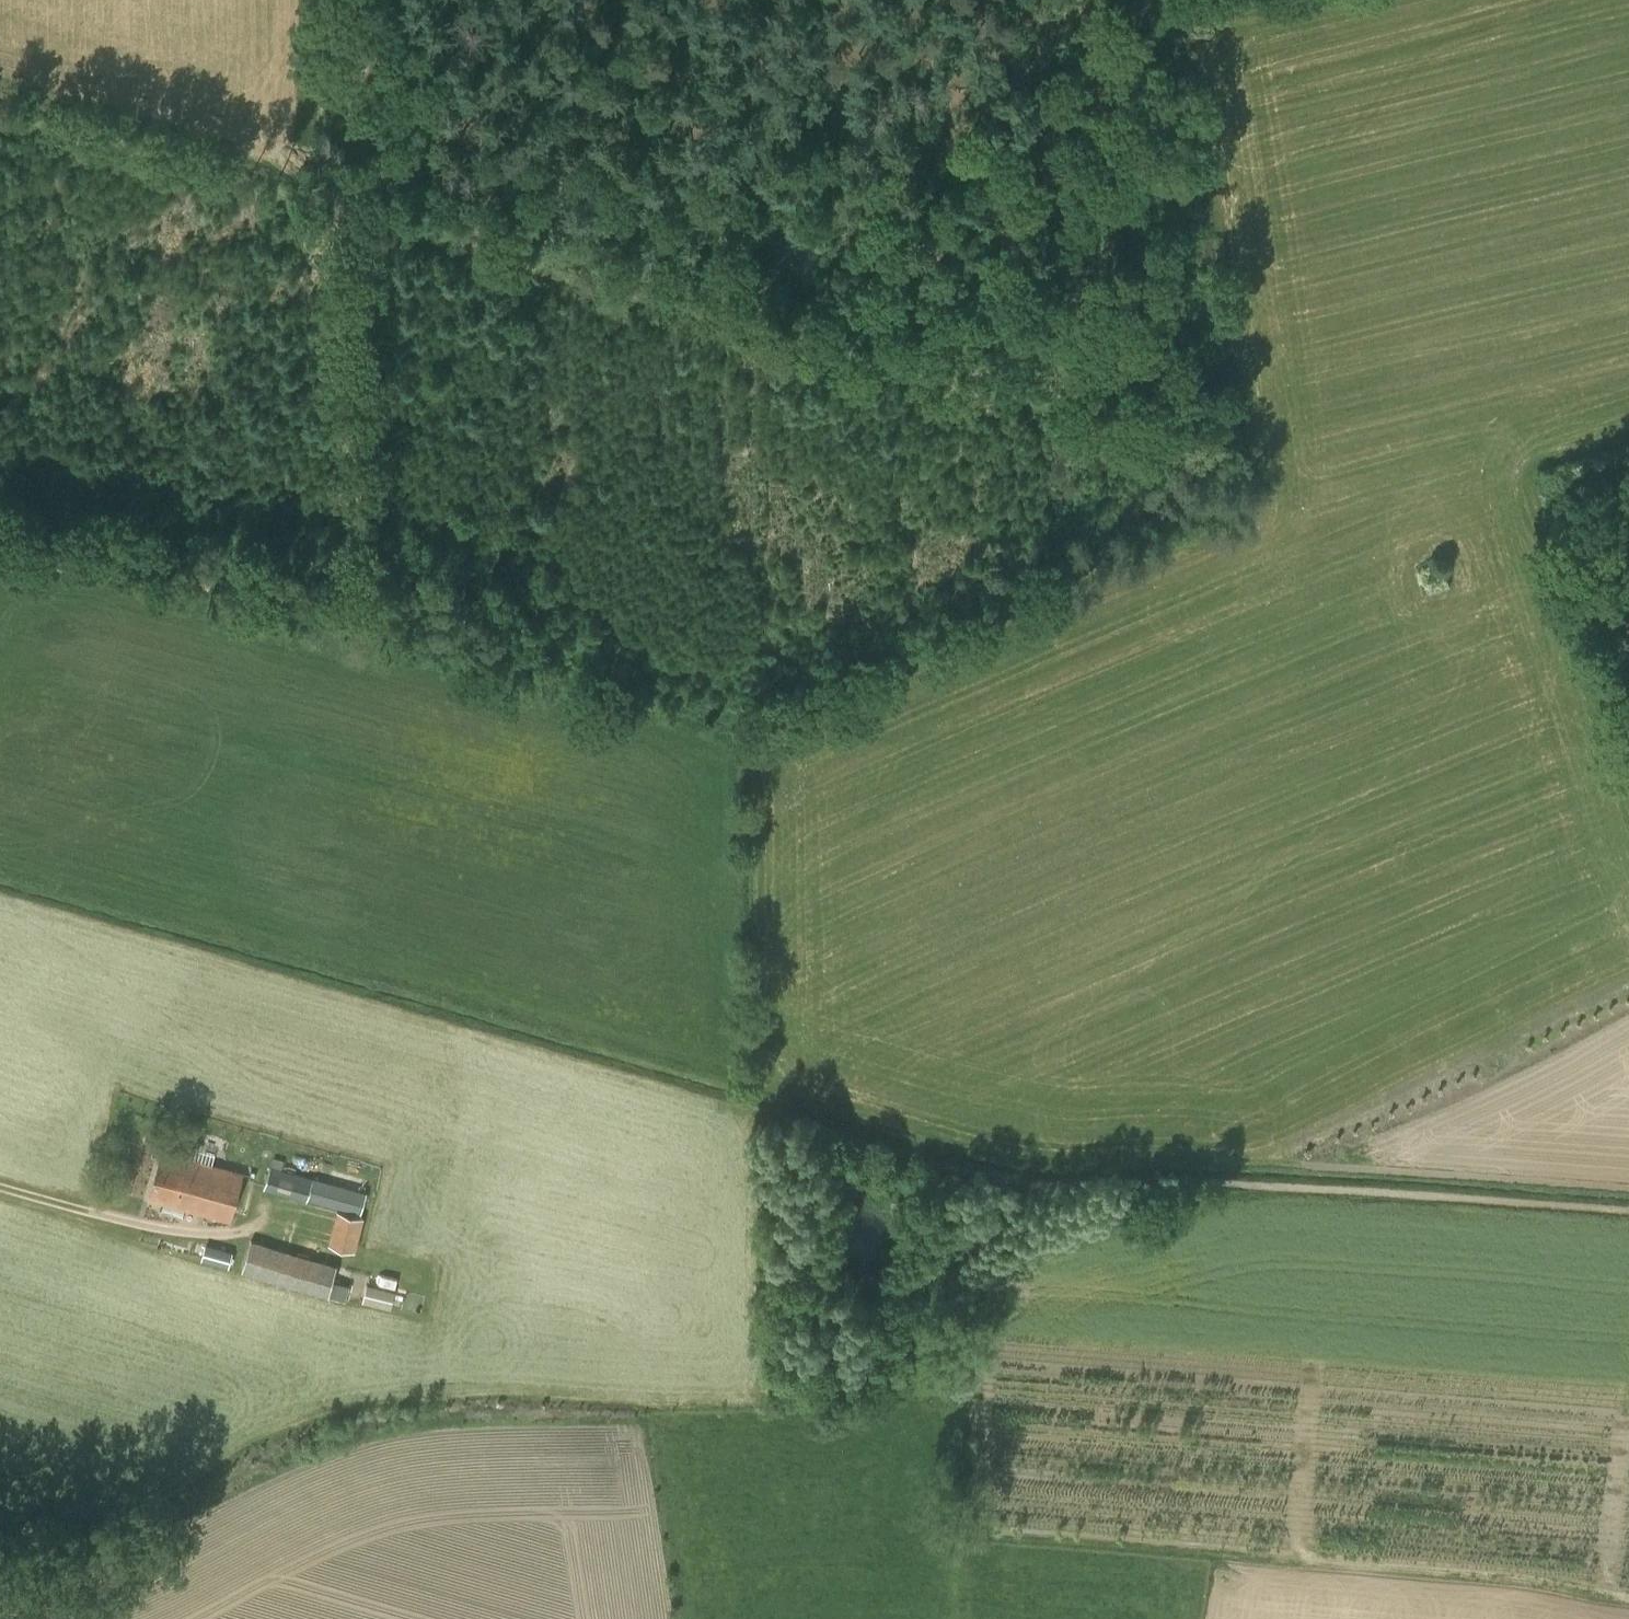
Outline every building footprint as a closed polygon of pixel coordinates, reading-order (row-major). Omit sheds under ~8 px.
[(183,1216),(185,1207),(230,1219),(242,1173),(162,1152),(150,1198),(163,1201),(161,1210),(183,1216)] [(364,1190),(313,1178),(270,1166),(263,1189),(306,1201),(307,1198),(358,1212),(364,1190)] [(354,1252),(364,1217),(337,1210),(328,1244),(354,1252)] [(251,1239),(243,1272),(348,1298),(352,1283),(334,1279),(339,1261),(251,1239)] [(214,1263),(231,1268),(236,1253),(219,1247),(214,1263)] [(363,1300),(401,1309),(404,1294),(367,1285),(363,1300)]
